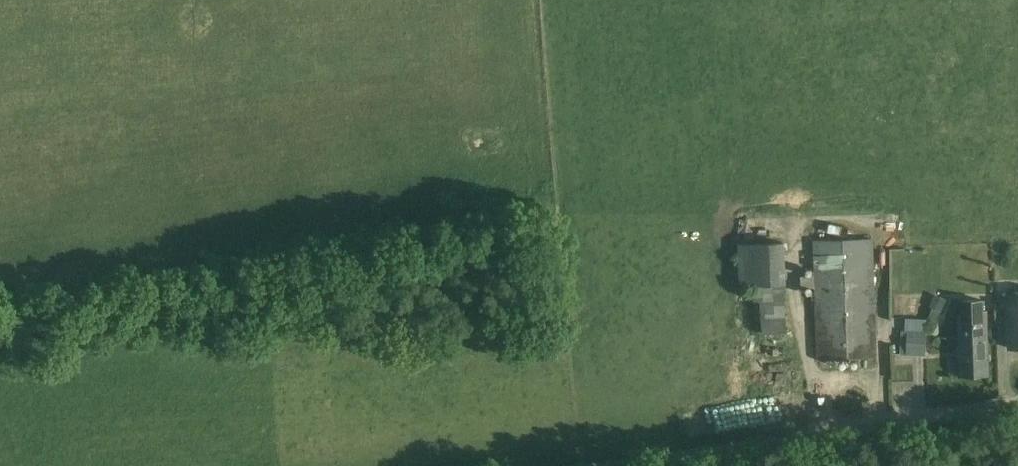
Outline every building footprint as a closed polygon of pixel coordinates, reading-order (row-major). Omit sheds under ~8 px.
[(815,287),(818,357),(878,356),(874,238),(814,240),(814,275),(801,276),(802,287),(815,287)] [(740,285),(753,284),(784,284),(786,284),(785,241),(738,243),(740,285)] [(998,304),(1007,304),(1006,348),(1017,347),(1017,291),(1007,291),(1007,296),(998,296),(998,304)] [(935,298),(929,321),(942,324),(948,302),(935,298)] [(963,301),(963,316),(958,316),(959,375),(988,374),(987,310),(983,310),(983,300),(963,301)] [(925,355),(926,331),(905,330),(902,330),(901,354),(925,355)]
